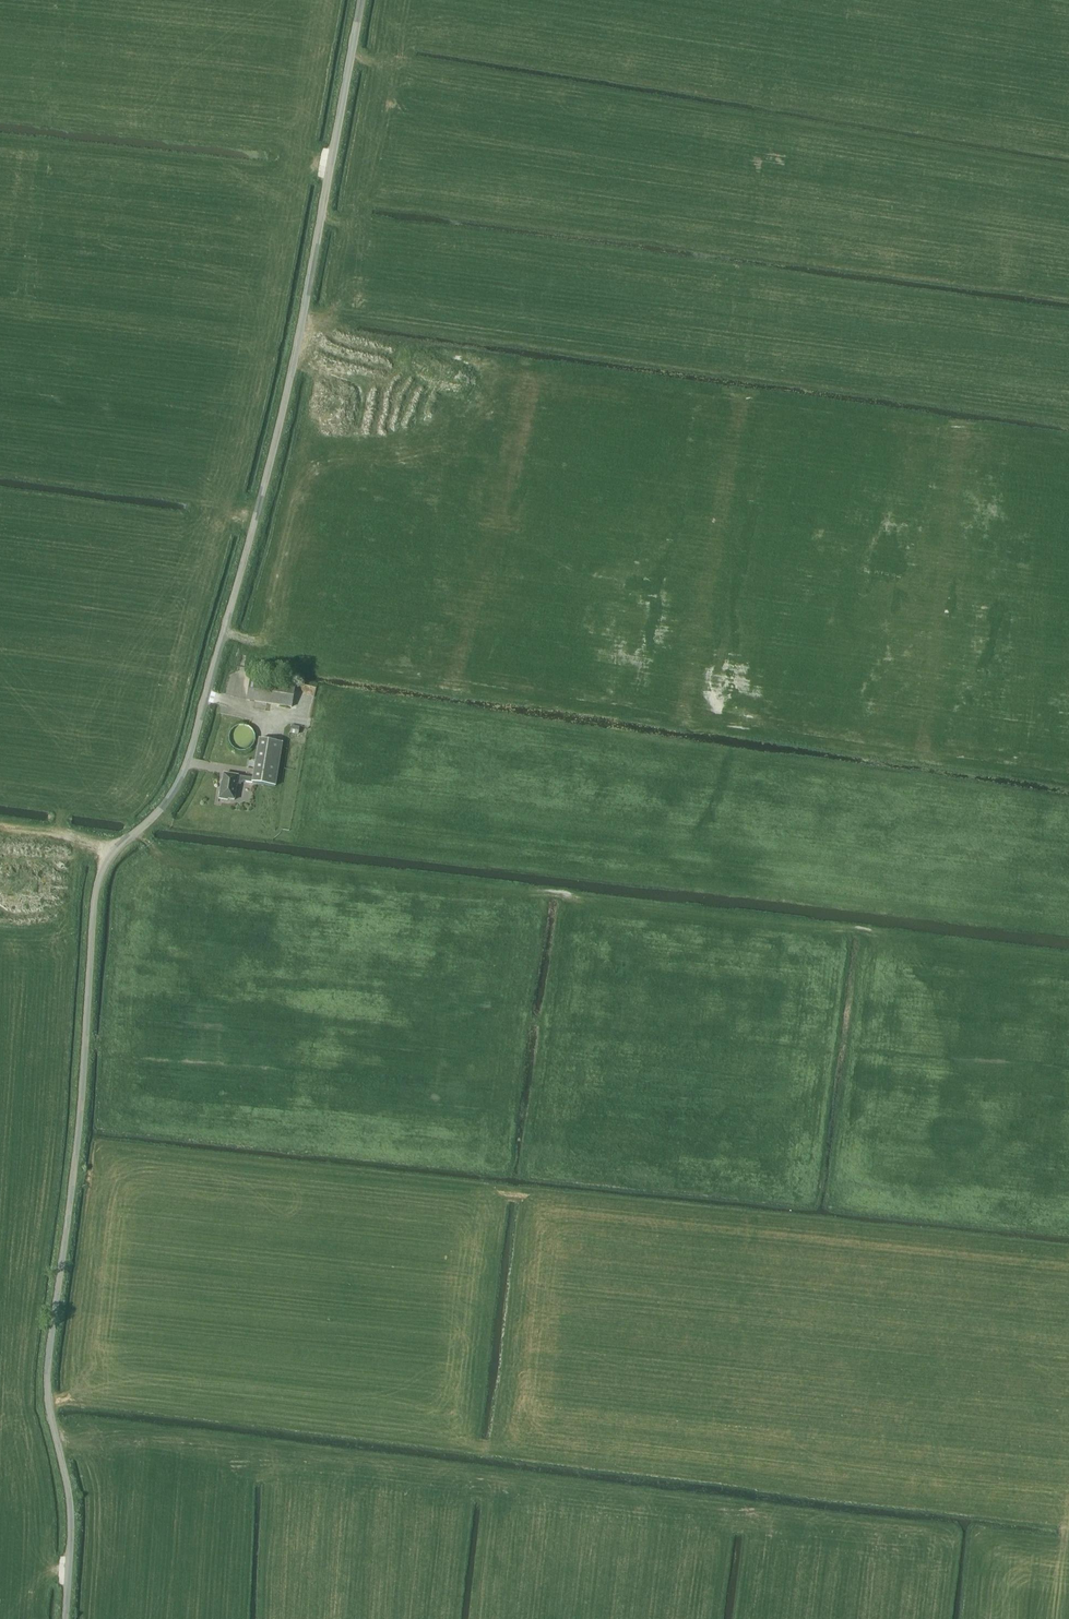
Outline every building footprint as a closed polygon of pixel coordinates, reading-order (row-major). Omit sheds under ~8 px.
[(294,686),(249,679),(245,700),(291,707),(294,686)] [(299,727),(292,726),(290,733),(298,734),(299,727)] [(280,744),(257,740),(251,780),(221,775),(219,790),(218,790),(216,800),(226,802),(226,801),(232,802),(235,785),(238,786),(241,783),(273,788),(280,744)] [(68,1404),(83,1404),(82,1394),(67,1394),(68,1404)]
